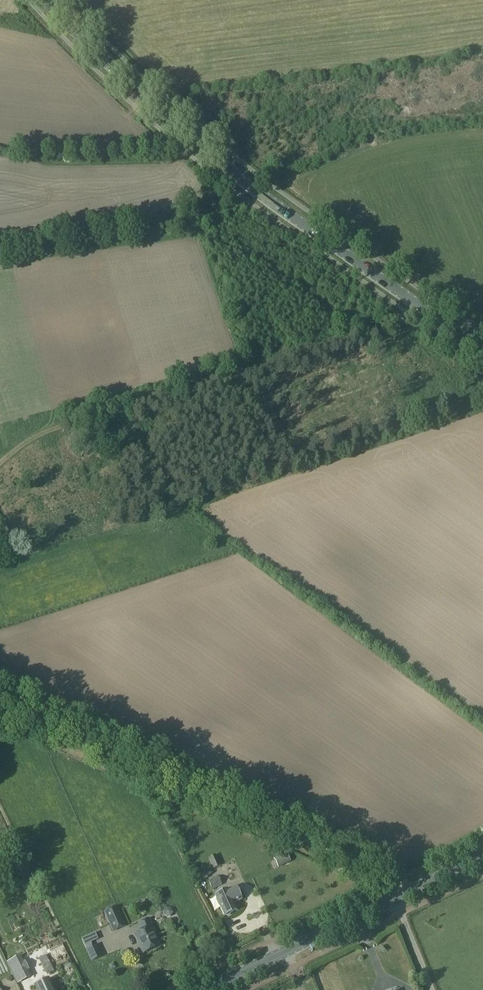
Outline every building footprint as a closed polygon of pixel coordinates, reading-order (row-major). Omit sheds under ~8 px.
[(286,852),(279,856),(283,865),(290,861),(286,852)] [(216,855),(208,858),(213,868),(221,865),(216,855)] [(195,876),(198,882),(208,877),(205,872),(195,876)] [(212,889),(222,885),(218,876),(208,880),(212,889)] [(235,886),(215,895),(224,915),(226,915),(228,915),(230,914),(231,912),(237,910),(234,903),(241,899),(240,897),(242,896),(238,888),(236,889),(235,886)] [(117,906),(103,912),(113,932),(126,926),(117,906)] [(141,931),(134,934),(143,952),(160,944),(156,935),(152,926),(149,918),(138,923),(141,931)] [(106,925),(93,928),(95,938),(101,937),(101,933),(108,931),(106,925)] [(78,930),(81,937),(92,932),(89,926),(78,930)] [(81,945),(94,942),(93,934),(79,937),(81,945)] [(92,961),(100,957),(95,946),(87,949),(92,961)] [(21,954),(25,974),(46,970),(43,950),(21,954)] [(65,950),(59,952),(61,959),(67,957),(65,950)] [(37,989),(54,989),(49,979),(35,986),(37,989)]
